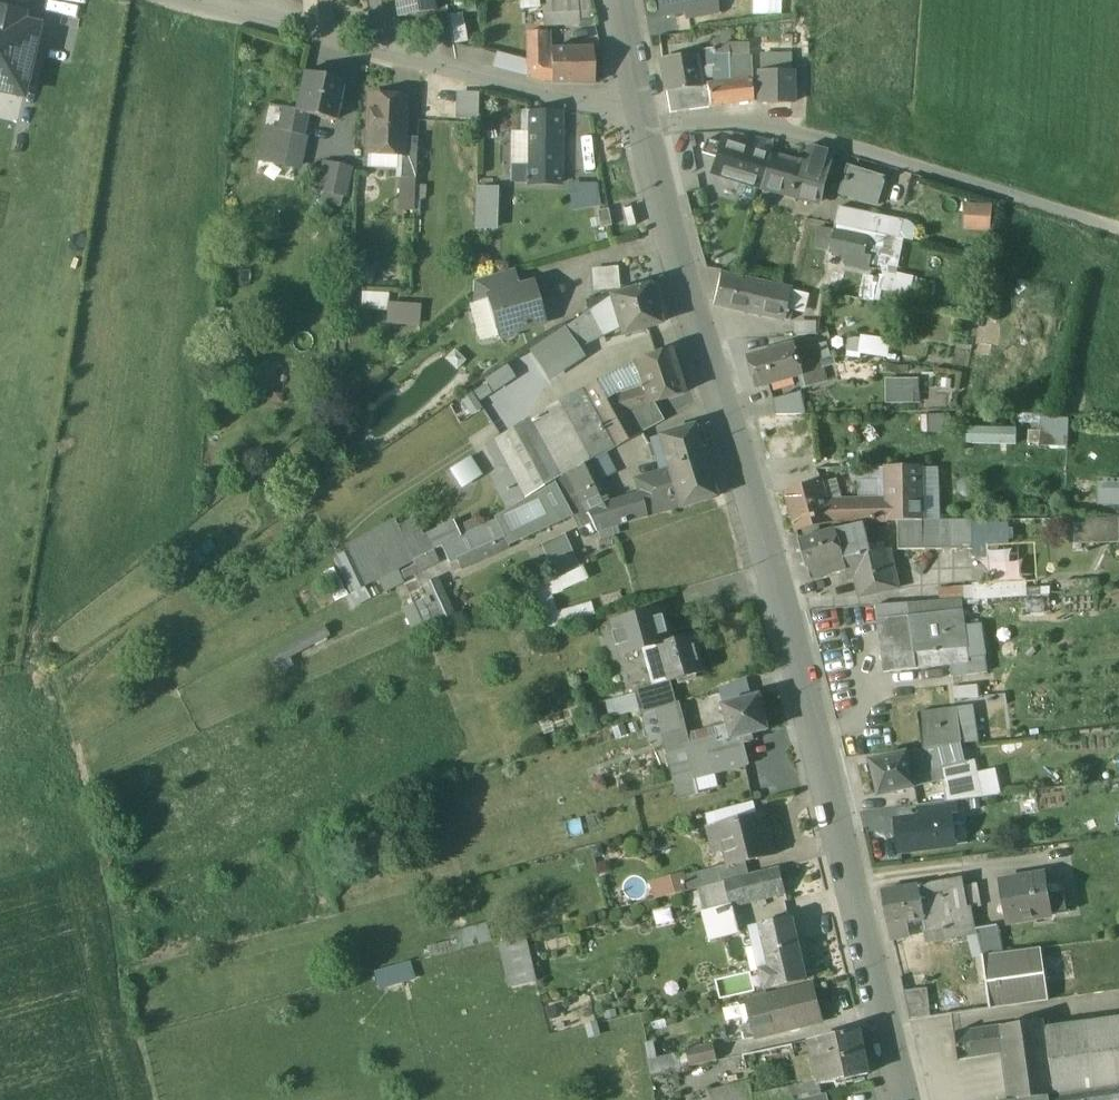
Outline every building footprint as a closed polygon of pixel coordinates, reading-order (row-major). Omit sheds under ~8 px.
[(397,18),(433,12),(431,0),(394,0),(397,18)] [(544,20),(577,19),(576,0),(543,0),(544,20)] [(714,0),(658,0),(662,23),(716,13),(714,0)] [(22,98),(38,28),(26,25),(28,17),(0,11),(0,93),(22,98)] [(462,16),(448,19),(453,44),(466,41),(462,16)] [(545,32),(527,33),(527,62),(528,76),(528,78),(551,83),(549,49),(546,49),(545,32)] [(714,86),(729,84),(729,35),(713,35),(714,86)] [(592,47),(549,49),(551,83),(594,84),(592,47)] [(794,51),(763,52),(764,74),(791,73),(795,72),(794,51)] [(527,62),(496,54),(493,67),(528,76),(527,62)] [(696,55),(660,61),(666,95),(701,88),(696,55)] [(751,59),(729,61),(729,84),(750,81),(751,59)] [(343,82),(303,73),(295,111),(295,113),(304,115),(335,122),(343,82)] [(791,104),(791,73),(764,74),(759,73),(760,104),(791,104)] [(714,86),(706,88),(710,108),(753,102),(750,81),(729,84),(714,86)] [(701,88),(666,95),(670,114),(710,108),(706,88),(701,88)] [(478,118),(479,91),(458,90),(457,117),(478,118)] [(405,101),(370,99),(368,150),(402,152),(403,152),(404,138),(405,101)] [(295,111),(283,108),(279,130),(298,134),(300,134),(304,115),(295,113),(295,111)] [(561,114),(530,114),(530,113),(522,113),(522,132),(528,132),(528,166),(528,183),(561,183),(561,114)] [(298,134),(279,130),(271,164),(296,169),(302,140),(297,139),(298,134)] [(417,138),(404,138),(403,152),(402,152),(401,178),(415,179),(417,138)] [(712,176),(760,190),(769,157),(722,143),(721,146),(706,142),(702,154),(717,158),(712,176)] [(806,166),(769,157),(760,190),(817,205),(831,151),(810,146),(806,166)] [(322,190),(346,196),(354,166),(329,160),(322,190)] [(528,166),(512,166),(512,183),(528,183),(528,166)] [(886,180),(849,168),(841,196),(878,207),(886,180)] [(566,181),(571,212),(600,207),(596,183),(566,181)] [(491,188),(481,189),(482,209),(480,209),(481,224),(493,223),(491,188)] [(991,233),(993,206),(966,204),(964,231),(991,233)] [(903,222),(840,207),(836,225),(899,240),(903,222)] [(607,211),(596,213),(599,229),(610,227),(607,211)] [(493,223),(481,224),(481,232),(493,231),(493,223)] [(868,239),(819,230),(815,251),(846,257),(844,266),(869,270),(872,257),(865,256),(868,239)] [(593,292),(620,289),(617,266),(590,270),(593,292)] [(511,270),(473,281),(472,304),(493,298),(492,296),(517,289),(511,270)] [(777,288),(719,275),(713,305),(772,315),(777,288)] [(517,289),(492,296),(493,298),(500,324),(497,329),(499,335),(504,338),(511,337),(514,331),(542,323),(531,285),(517,289)] [(627,292),(610,297),(619,329),(621,335),(660,324),(654,303),(658,302),(654,289),(650,290),(648,285),(627,292)] [(813,295),(777,288),(772,315),(786,318),(787,310),(811,314),(813,295)] [(361,308),(388,309),(389,291),(361,290),(361,308)] [(610,297),(590,310),(603,337),(619,329),(610,297)] [(421,303),(391,300),(388,322),(419,326),(421,303)] [(590,310),(565,328),(579,349),(603,337),(590,310)] [(817,323),(793,321),(792,333),(817,334),(817,323)] [(579,349),(565,328),(529,352),(548,380),(584,356),(579,349)] [(892,341),(849,335),(846,357),(872,361),(873,355),(890,357),(892,341)] [(820,362),(831,360),(827,345),(796,353),(802,378),(801,378),(804,390),(826,384),(820,362)] [(794,346),(749,358),(757,390),(801,378),(802,378),(796,353),(794,346)] [(668,350),(634,362),(641,384),(647,405),(653,404),(682,394),(668,350)] [(606,377),(533,417),(564,476),(566,475),(589,462),(640,434),(627,412),(614,393),(606,377)] [(919,379),(885,380),(886,405),(920,404),(919,379)] [(641,384),(614,393),(627,412),(647,405),(641,384)] [(471,391),(460,397),(470,415),(481,408),(471,391)] [(801,393),(773,400),(776,416),(807,415),(801,393)] [(647,405),(627,412),(640,434),(642,433),(642,432),(663,421),(653,404),(647,405)] [(484,407),(460,423),(476,448),(500,433),(484,407)] [(923,417),(924,433),(950,432),(950,416),(923,417)] [(564,476),(533,417),(482,446),(494,467),(490,481),(507,510),(554,482),(564,476)] [(1069,420),(1042,419),(1041,447),(1068,448),(1069,420)] [(693,427),(659,437),(660,442),(648,446),(652,458),(657,456),(662,473),(669,471),(680,508),(713,498),(693,427)] [(1015,430),(969,429),(968,445),(1015,446),(1015,430)] [(449,468),(461,487),(481,473),(469,455),(449,468)] [(589,462),(566,475),(576,494),(600,482),(589,462)] [(922,467),(887,468),(888,501),(888,522),(898,522),(923,522),(922,467)] [(662,473),(635,480),(639,493),(640,493),(647,517),(680,508),(669,471),(662,473)] [(576,494),(566,475),(564,476),(554,482),(571,515),(584,509),(576,494)] [(1118,503),(1118,479),(1099,478),(1099,503),(1118,503)] [(507,510),(494,517),(496,520),(504,537),(507,545),(571,515),(554,482),(507,510)] [(600,482),(576,494),(584,509),(587,514),(612,504),(600,482)] [(821,482),(786,492),(797,533),(833,523),(827,503),(821,482)] [(612,504),(587,514),(596,532),(647,517),(640,493),(639,493),(612,504)] [(888,501),(827,503),(833,523),(888,522),(888,501)] [(449,543),(460,537),(451,521),(422,536),(418,526),(401,535),(393,520),(344,545),(365,586),(441,547),(449,543)] [(460,537),(449,543),(456,559),(463,556),(504,537),(496,520),(460,537)] [(975,521),(923,522),(923,551),(923,566),(976,565),(975,521)] [(923,522),(898,522),(898,551),(923,551),(923,522)] [(864,525),(837,532),(848,570),(844,572),(850,582),(856,580),(866,576),(862,556),(873,554),(864,525)] [(837,532),(798,543),(810,582),(844,572),(848,570),(837,532)] [(539,546),(552,575),(577,564),(564,534),(539,546)] [(456,559),(449,543),(441,547),(449,563),(456,559)] [(873,554),(862,556),(866,576),(856,580),(860,600),(899,590),(889,550),(873,554)] [(468,565),(463,556),(456,559),(461,569),(468,565)] [(533,588),(549,629),(593,616),(592,603),(557,611),(552,597),(588,580),(582,567),(533,588)] [(962,600),(1027,596),(1026,582),(940,588),(941,602),(962,600)] [(450,617),(441,592),(402,605),(411,630),(450,617)] [(879,606),(888,674),(917,670),(910,618),(964,611),(962,600),(941,602),(879,606)] [(663,611),(614,624),(616,633),(614,633),(618,648),(620,647),(622,655),(646,649),(661,645),(672,642),(669,633),(670,633),(667,623),(663,611)] [(964,611),(910,618),(917,670),(953,666),(979,662),(978,658),(970,659),(964,611)] [(672,642),(661,645),(671,681),(671,682),(702,674),(692,637),(672,642)] [(661,645),(646,649),(656,685),(671,682),(671,681),(661,645)] [(979,662),(953,666),(954,679),(988,675),(987,662),(979,662)] [(746,679),(719,689),(723,705),(751,698),(746,679)] [(656,685),(634,691),(641,716),(643,716),(656,711),(676,704),(677,704),(671,681),(671,682),(656,685)] [(978,686),(954,689),(955,701),(979,698),(978,686)] [(751,698),(723,705),(728,727),(732,740),(741,738),(768,731),(760,696),(751,698)] [(676,704),(656,711),(663,737),(664,742),(684,737),(676,704)] [(973,707),(956,709),(961,744),(978,742),(973,707)] [(956,709),(918,714),(923,750),(961,744),(956,709)] [(656,711),(643,716),(650,741),(663,737),(656,711)] [(728,727),(715,730),(718,742),(719,743),(732,740),(728,727)] [(684,737),(664,742),(678,798),(697,793),(694,779),(748,765),(741,738),(732,740),(719,743),(718,742),(693,749),(692,744),(687,746),(684,737)] [(923,750),(907,754),(913,776),(941,770),(965,764),(965,763),(961,744),(923,750)] [(907,754),(871,762),(879,797),(915,789),(913,776),(907,754)] [(965,763),(965,764),(941,770),(947,803),(957,802),(983,798),(978,774),(975,761),(965,763)] [(978,774),(983,798),(1001,794),(996,770),(978,774)] [(947,803),(917,807),(919,820),(951,816),(959,815),(957,802),(947,803)] [(1045,805),(1028,807),(1031,824),(1048,822),(1045,805)] [(761,815),(718,826),(728,865),(729,867),(746,863),(775,855),(769,831),(766,831),(761,815)] [(919,820),(897,823),(901,853),(955,846),(951,816),(919,820)] [(746,863),(729,867),(728,865),(717,868),(720,883),(724,882),(749,876),(746,863)] [(749,876),(724,882),(729,905),(784,892),(778,869),(749,876)] [(1046,875),(999,883),(1006,925),(1053,917),(1046,875)] [(963,880),(882,893),(888,926),(889,926),(892,940),(910,938),(907,923),(922,920),(924,935),(976,927),(972,911),(969,911),(963,880)] [(720,883),(708,886),(714,909),(729,905),(724,882),(720,883)] [(977,885),(966,887),(970,909),(981,907),(977,885)] [(791,919),(759,926),(760,927),(756,928),(760,946),(764,946),(769,968),(761,970),(765,990),(805,981),(791,919)] [(997,926),(977,930),(983,956),(1002,954),(997,926)] [(510,988),(539,981),(528,940),(500,947),(510,988)] [(983,956),(982,957),(990,1010),(1048,1002),(1041,949),(1002,954),(983,956)] [(380,987),(414,978),(410,960),(375,969),(380,987)] [(811,987),(749,1002),(749,1003),(748,1003),(753,1025),(756,1038),(821,1022),(811,987)] [(927,989),(904,992),(910,1022),(931,1019),(927,989)] [(1045,1029),(1055,1096),(1084,1092),(1118,1088),(1118,1087),(1118,1018),(1045,1029)] [(1002,1027),(1005,1054),(1004,1054),(1010,1099),(1027,1099),(1049,1097),(1055,1096),(1045,1029),(1044,1021),(1003,1027),(1002,1027)] [(753,1025),(741,1027),(744,1040),(756,1038),(753,1025)] [(1002,1027),(954,1034),(957,1062),(1004,1054),(1005,1054),(1002,1027),(1003,1027),(1002,1027)] [(858,1030),(816,1039),(821,1063),(814,1064),(818,1082),(819,1085),(820,1085),(867,1075),(858,1030)] [(713,1045),(687,1051),(690,1068),(717,1061),(713,1045)] [(708,1092),(710,1099),(758,1099),(756,1094),(752,1095),(749,1082),(708,1092)] [(791,1088),(793,1099),(801,1099),(823,1095),(820,1085),(819,1085),(818,1082),(791,1088)] [(756,1094),(758,1099),(793,1099),(791,1088),(756,1094)] [(1084,1092),(1085,1099),(1118,1099),(1118,1098),(1118,1088),(1084,1092)]
